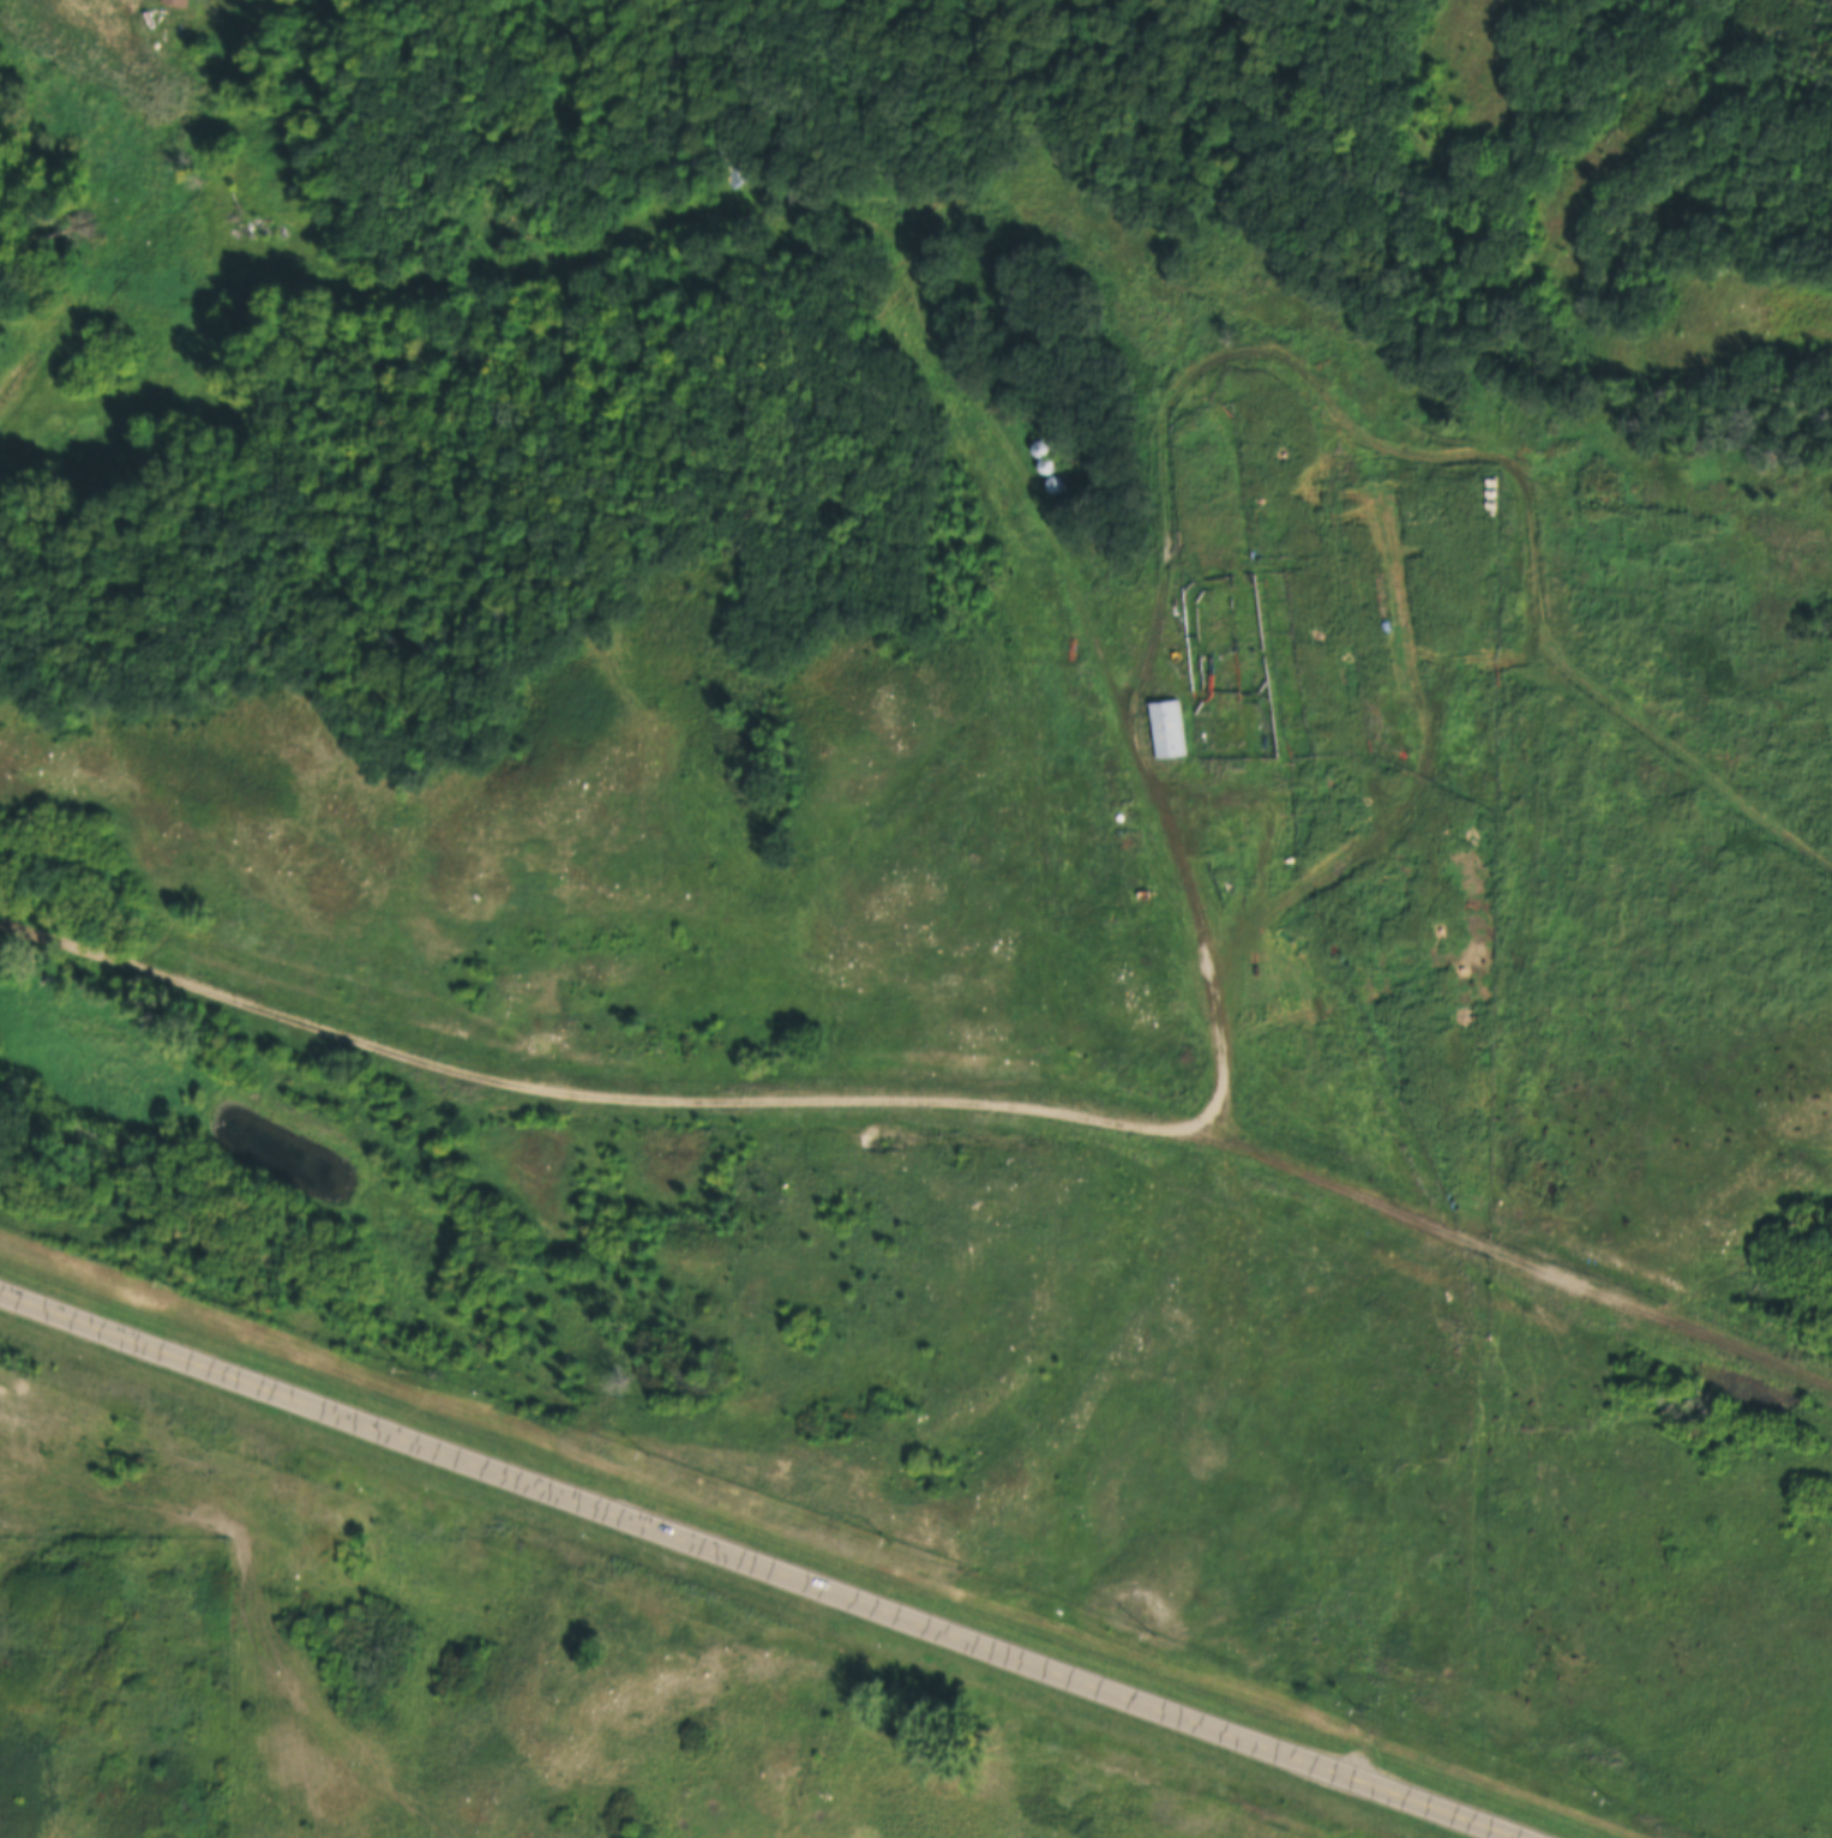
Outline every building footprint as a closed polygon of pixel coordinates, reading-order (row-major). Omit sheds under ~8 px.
[(737,136),(757,175),(735,186),(715,148),(737,136)] [(1044,457),(1041,456),(1039,455),(1038,452),(1037,449),(1037,446),(1038,444),(1040,442),(1043,440),(1045,439),(1049,440),(1051,442),(1052,444),(1053,446),(1053,449),(1053,451),(1052,454),(1050,456),(1047,457),(1044,457)] [(1055,473),(1051,473),(1049,473),(1046,470),(1045,468),(1044,465),(1044,462),(1045,460),(1047,458),(1050,457),(1053,456),(1056,457),(1058,458),(1059,461),(1061,463),(1061,465),(1061,468),(1059,470),(1057,471),(1055,473)] [(1062,493),(1058,493),(1056,492),(1053,489),(1051,487),(1051,485),(1051,481),(1052,479),(1053,476),(1056,475),(1059,474),(1062,475),(1065,476),(1068,479),(1069,481),(1069,485),(1068,487),(1067,489),(1064,492),(1062,493)] [(1181,698),(1188,755),(1160,758),(1153,702),(1181,698)]
